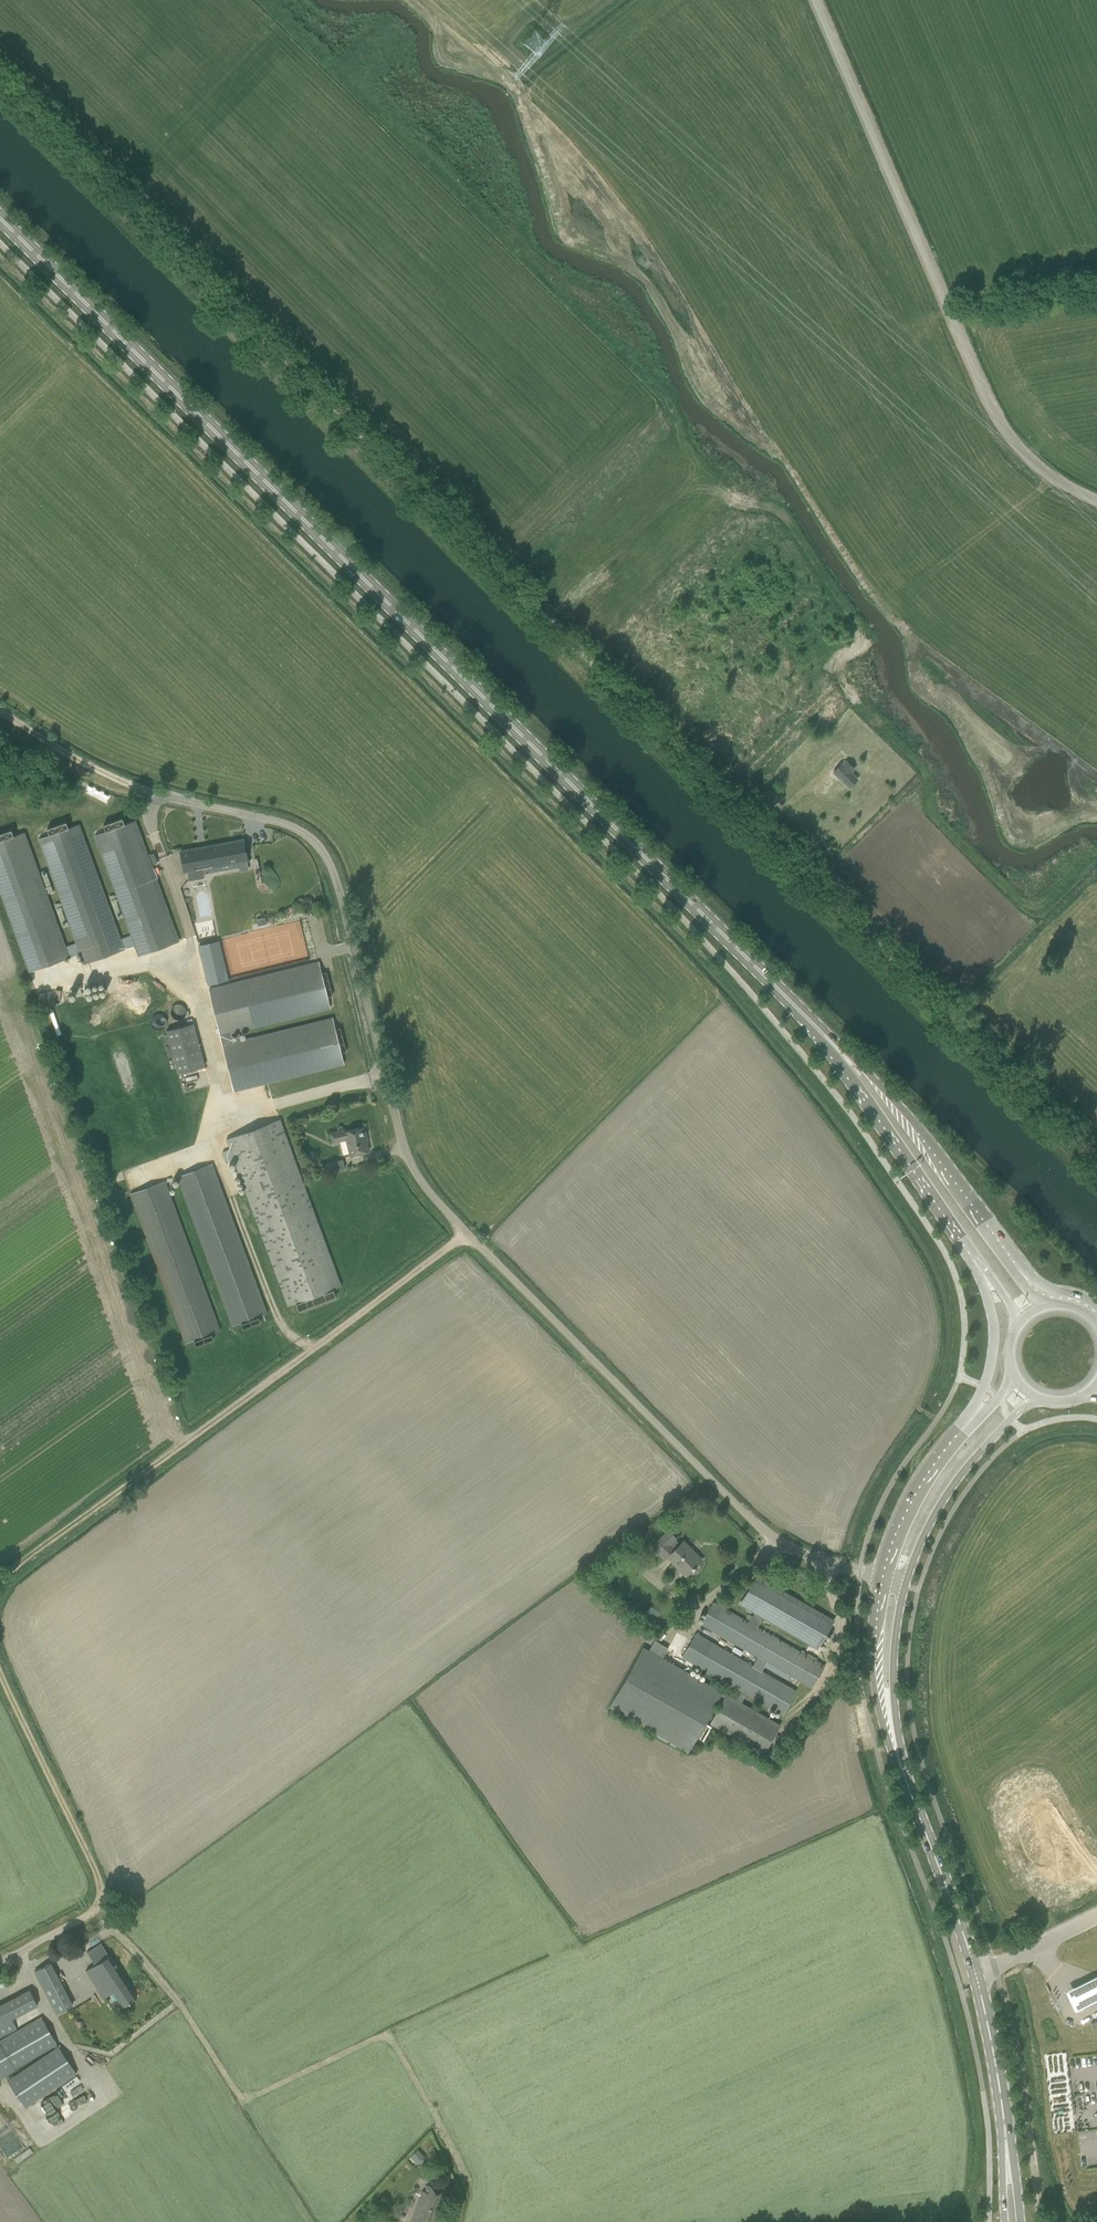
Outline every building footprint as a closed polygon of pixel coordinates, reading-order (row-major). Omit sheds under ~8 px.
[(853,769),(846,763),(842,766),(840,764),(832,772),(848,787),(856,779),(849,773),(853,769)] [(135,821),(124,825),(122,818),(103,825),(105,831),(95,835),(131,935),(135,946),(139,956),(178,942),(135,821)] [(49,835),(39,839),(77,943),(81,953),(85,964),(124,950),(78,825),(68,828),(66,822),(47,829),(49,835)] [(69,958),(24,833),(13,836),(11,830),(0,834),(0,891),(29,972),(69,958)] [(207,869),(208,873),(239,868),(238,862),(247,860),(243,840),(181,851),(185,873),(187,873),(188,881),(204,878),(202,870),(207,869)] [(154,853),(149,855),(153,865),(157,863),(154,853)] [(265,917),(256,919),(257,926),(266,924),(265,917)] [(131,935),(120,939),(124,950),(135,946),(131,935)] [(226,979),(216,940),(196,945),(206,984),(226,979)] [(77,943),(65,947),(69,958),(81,953),(77,943)] [(231,1032),(330,1008),(327,997),(332,996),(326,972),(321,973),(318,962),(208,990),(233,1091),(343,1063),(341,1053),(346,1051),(340,1028),(335,1029),(332,1018),(233,1043),(231,1032)] [(187,1014),(187,1012),(185,1009),(183,1007),(180,1006),(177,1006),(174,1008),(172,1010),(171,1013),(171,1016),(172,1019),(174,1020),(175,1021),(178,1022),(182,1022),(184,1020),(186,1019),(187,1017),(187,1014)] [(166,1023),(166,1020),(164,1018),(162,1016),(159,1015),(155,1016),(153,1018),(151,1020),(151,1023),(151,1026),(153,1028),(156,1030),(158,1031),(161,1030),(164,1029),(165,1027),(166,1023)] [(166,1031),(177,1074),(205,1066),(193,1023),(188,1024),(170,1029),(166,1031)] [(280,1119),(225,1139),(229,1149),(222,1152),(226,1164),(234,1161),(288,1306),(296,1303),(298,1310),(336,1296),(333,1289),(341,1286),(280,1119)] [(365,1139),(366,1139),(363,1127),(345,1131),(345,1130),(331,1133),(333,1142),(346,1139),(351,1156),(368,1152),(365,1139)] [(325,1164),(327,1173),(345,1168),(343,1159),(325,1164)] [(178,1177),(232,1326),(240,1323),(242,1329),(261,1322),(259,1316),(267,1313),(212,1164),(178,1177)] [(165,1182),(129,1195),(181,1334),(185,1344),(193,1341),(195,1346),(214,1340),(212,1334),(220,1331),(216,1321),(165,1182)] [(660,1538),(650,1547),(658,1555),(660,1553),(665,1558),(667,1556),(685,1575),(691,1570),(693,1571),(698,1566),(696,1565),(701,1560),(683,1541),(679,1544),(674,1539),(676,1538),(668,1530),(660,1538)] [(695,1633),(682,1656),(692,1662),(742,1690),(737,1699),(727,1694),(726,1695),(724,1699),(710,1723),(713,1725),(763,1754),(780,1724),(741,1702),(746,1694),(783,1715),(786,1708),(794,1694),(797,1690),(762,1670),(766,1662),(812,1688),(826,1664),(758,1626),(763,1618),(807,1643),(817,1648),(833,1619),(757,1575),(740,1604),(754,1612),(749,1622),(713,1602),(701,1623),(710,1629),(757,1655),(752,1665),(705,1639),(695,1633)] [(656,1616),(648,1609),(644,1614),(652,1620),(656,1616)] [(726,1695),(721,1692),(643,1648),(609,1707),(687,1752),(695,1738),(704,1722),(719,1696),(724,1699),(726,1695)] [(86,1970),(92,1979),(100,1991),(104,1997),(112,1992),(122,2007),(127,2003),(137,1997),(109,1955),(101,1944),(88,1952),(95,1964),(86,1970)] [(34,1971),(40,1981),(56,2014),(73,2005),(55,1973),(50,1963),(34,1971)] [(1066,1988),(1077,2008),(1096,1998),(1096,1972),(1066,1988)] [(17,2029),(12,2020),(38,2005),(35,1999),(30,1989),(0,2004),(0,2038),(17,2029)] [(41,2016),(35,2020),(0,2039),(0,2080),(58,2045),(41,2016)] [(26,2108),(77,2074),(58,2046),(7,2080),(26,2108)] [(416,2161),(422,2155),(417,2150),(411,2155),(416,2161)] [(413,2221),(435,2221),(446,2192),(428,2185),(413,2221)]
